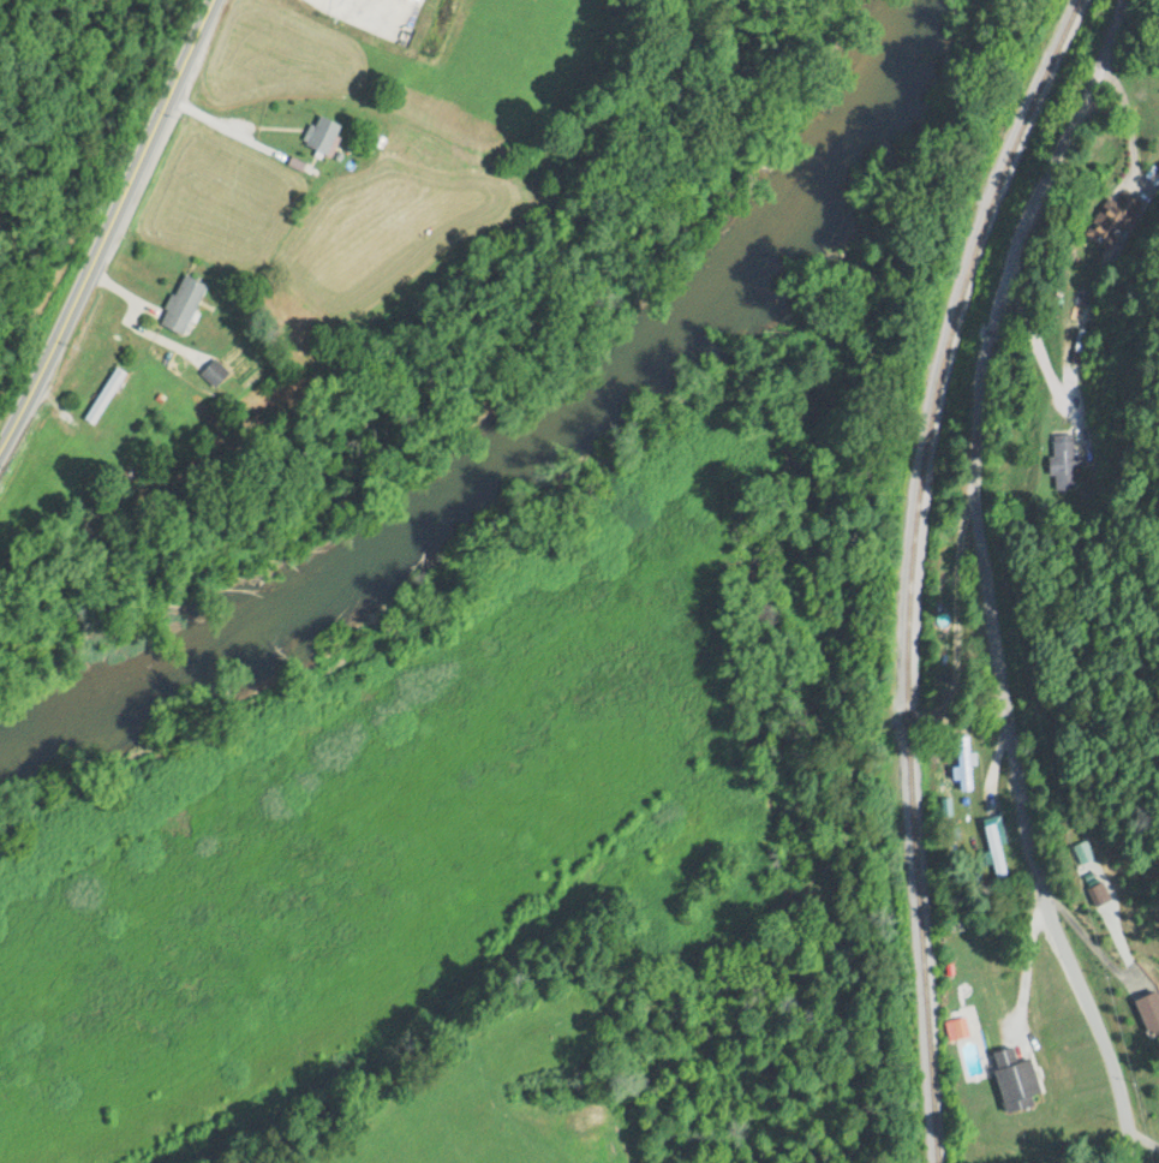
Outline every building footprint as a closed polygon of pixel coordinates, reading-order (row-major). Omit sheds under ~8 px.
[(329,156),(339,138),(314,125),(304,144),(329,156)] [(1115,201),(1107,196),(1084,231),(1110,249),(1140,203),(1122,191),(1115,201)] [(204,284),(181,274),(158,325),(181,336),(204,284)] [(227,371),(213,359),(199,373),(213,386),(227,371)] [(82,418),(93,425),(125,374),(115,367),(82,418)] [(1075,467),(1082,466),(1082,454),(1074,454),(1073,434),(1050,435),(1052,490),(1076,489),(1075,467)] [(994,877),(1007,875),(998,834),(997,835),(994,822),(983,824),(994,877)] [(1094,857),(1086,840),(1069,848),(1076,865),(1094,857)] [(1088,888),(1095,903),(1108,897),(1102,883),(1088,888)] [(1155,989),(1132,999),(1146,1033),(1158,1028),(1158,998),(1155,989)] [(1029,1056),(1015,1060),(1011,1046),(989,1051),(1004,1112),(1033,1105),(1031,1095),(1039,1093),(1029,1056)]
